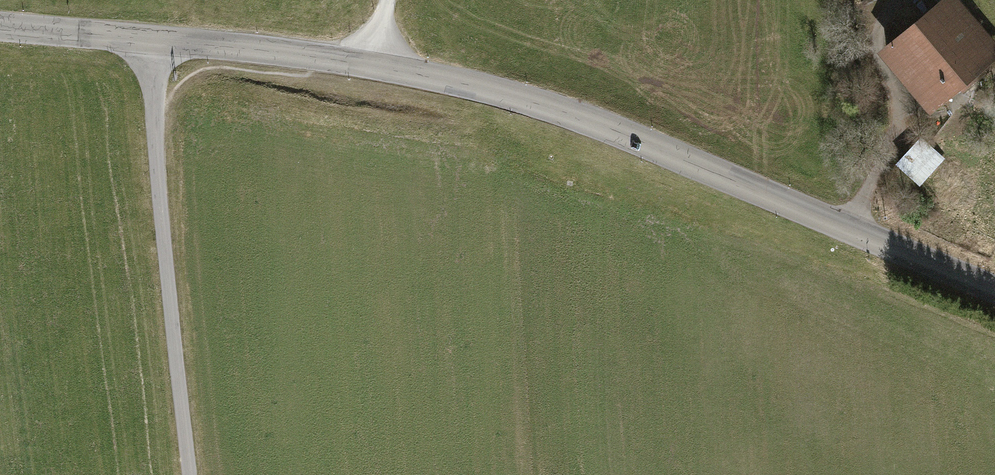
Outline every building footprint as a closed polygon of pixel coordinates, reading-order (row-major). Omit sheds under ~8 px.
[(886,55),(929,107),(994,52),(994,51),(953,0),(886,55)] [(923,158),(914,150),(901,164),(922,183),(945,157),(933,146),(923,158)]
